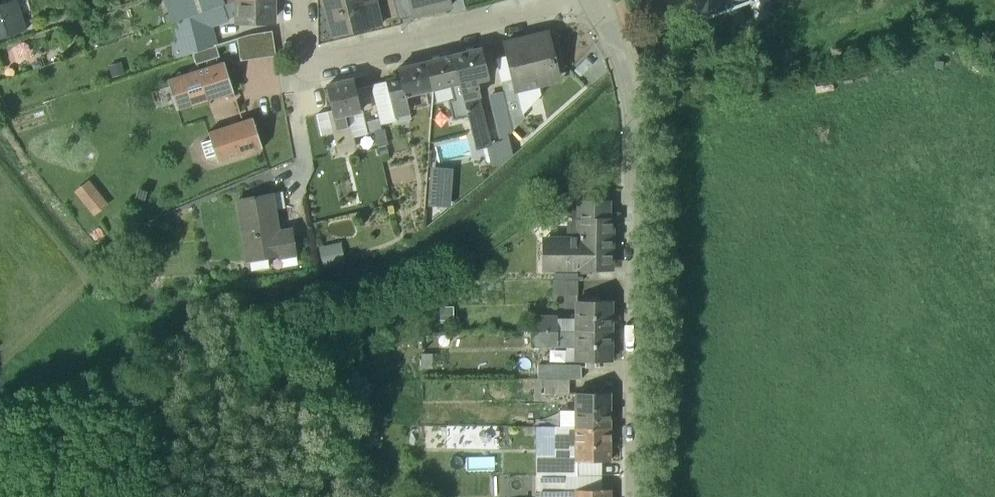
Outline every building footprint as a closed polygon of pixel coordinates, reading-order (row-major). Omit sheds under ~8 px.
[(17,0),(16,0),(1,5),(11,35),(27,30),(17,0)] [(223,0),(165,0),(172,24),(189,18),(225,5),(223,0)] [(240,20),(273,20),(273,0),(240,0),(240,20)] [(334,35),(370,26),(364,0),(326,0),(334,35)] [(414,17),(451,8),(449,0),(410,0),(414,17)] [(700,21),(726,11),(729,18),(741,13),(739,6),(750,2),(749,0),(692,0),(700,21)] [(750,2),(755,5),(759,15),(770,12),(765,0),(756,0),(750,2)] [(1,5),(0,5),(0,38),(11,35),(1,5)] [(225,5),(189,18),(197,52),(216,46),(218,45),(214,28),(229,22),(225,5)] [(189,18),(172,24),(178,41),(170,43),(173,55),(183,55),(193,53),(197,52),(189,18)] [(273,31),(251,35),(255,59),(277,56),(273,31)] [(547,33),(505,43),(513,78),(516,90),(518,90),(538,85),(536,78),(557,73),(547,33)] [(251,35),(237,39),(241,61),(255,59),(251,35)] [(197,52),(193,53),(196,64),(220,57),(216,46),(197,52)] [(481,49),(454,56),(460,84),(470,81),(488,77),(481,49)] [(454,56),(426,63),(433,90),(450,86),(460,84),(454,56)] [(224,62),(168,80),(178,110),(234,92),(224,62)] [(400,78),(387,82),(395,115),(396,115),(409,111),(408,106),(405,97),(426,92),(433,90),(426,63),(398,70),(400,78)] [(513,78),(502,80),(505,93),(514,130),(525,117),(518,90),(516,90),(513,78)] [(353,80),(327,86),(333,112),(334,118),(360,111),(355,89),(353,80)] [(472,87),(470,81),(460,84),(467,110),(481,107),(475,86),(472,87)] [(387,82),(371,86),(379,119),(380,125),(397,121),(396,115),(395,115),(387,82)] [(460,84),(450,86),(451,92),(448,93),(453,114),(467,110),(460,84)] [(366,87),(355,89),(360,111),(361,111),(371,109),(366,87)] [(426,92),(405,97),(408,106),(429,101),(426,92)] [(505,93),(492,95),(503,141),(514,130),(505,93)] [(481,107),(467,110),(476,149),(491,145),(481,107)] [(360,111),(334,118),(333,112),(330,113),(334,133),(337,142),(354,138),(367,134),(364,123),(361,111),(360,111)] [(330,113),(317,116),(321,136),(334,133),(330,113)] [(253,118),(209,132),(211,140),(202,143),(207,158),(216,155),(219,163),(263,148),(253,118)] [(379,119),(364,123),(367,134),(374,133),(382,130),(380,125),(379,119)] [(354,138),(337,142),(340,154),(357,150),(354,138)] [(426,207),(449,207),(449,168),(426,168),(426,207)] [(96,191),(89,182),(77,192),(84,200),(96,191)] [(608,190),(579,191),(574,193),(581,204),(584,202),(607,202),(608,190)] [(106,204),(96,191),(84,200),(95,213),(106,204)] [(273,195),(240,201),(250,262),(298,254),(294,231),(279,234),(273,195)] [(607,215),(607,202),(584,202),(581,204),(581,215),(607,215)] [(351,208),(324,210),(326,232),(353,230),(351,208)] [(607,215),(581,215),(581,220),(583,220),(583,236),(581,236),(581,239),(552,240),(552,269),(611,268),(611,223),(611,220),(608,220),(607,215)] [(617,223),(617,215),(607,215),(608,220),(611,220),(611,223),(617,223)] [(578,281),(554,281),(554,296),(578,296),(578,281)] [(611,332),(610,302),(577,302),(577,331),(577,332),(611,332)] [(558,317),(533,317),(533,332),(558,332),(558,331),(558,317)] [(558,331),(558,332),(533,332),(533,347),(578,347),(577,332),(577,331),(558,331)] [(611,332),(577,332),(578,347),(578,362),(586,362),(586,367),(595,367),(595,362),(611,362),(611,332)] [(581,367),(538,366),(537,380),(538,380),(569,380),(581,380),(581,367)] [(569,380),(538,380),(537,380),(534,380),(534,400),(545,400),(545,395),(569,394),(569,380)] [(587,388),(586,393),(575,393),(575,427),(609,427),(610,393),(596,393),(596,388),(587,388)] [(575,427),(543,427),(543,475),(565,475),(574,475),(577,475),(577,461),(576,461),(575,427)] [(609,427),(575,427),(576,461),(577,461),(609,461),(609,427)] [(543,475),(537,475),(537,492),(565,492),(565,475),(543,475)]
